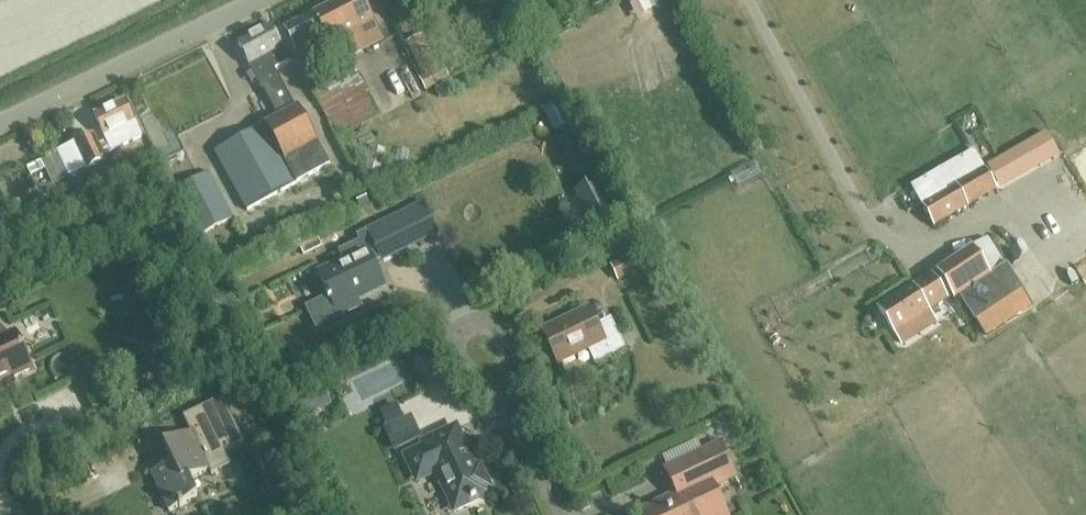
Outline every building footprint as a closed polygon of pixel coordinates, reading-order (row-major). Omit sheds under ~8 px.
[(381,43),(358,0),(339,0),(283,31),(303,69),(319,61),(311,45),(326,37),(329,44),(340,38),(352,59),(381,43)] [(633,10),(652,0),(628,0),(633,10)] [(297,107),(294,108),(274,69),(287,62),(270,28),(238,45),(277,119),(215,153),(247,211),(329,165),(297,107)] [(442,67),(438,69),(422,36),(406,44),(422,78),(418,80),(425,93),(450,80),(442,67)] [(360,77),(356,79),(353,72),(314,92),(349,158),(392,135),(360,77)] [(554,134),(569,125),(557,101),(541,110),(554,134)] [(134,124),(133,125),(122,102),(94,115),(107,141),(98,145),(92,134),(24,167),(29,178),(46,170),(53,184),(105,159),(103,154),(141,137),(134,124)] [(1042,130),(1023,142),(1038,167),(1057,155),(1042,130)] [(975,151),(911,188),(923,208),(934,228),(956,215),(969,208),(998,191),(985,169),(975,151)] [(174,190),(197,236),(233,218),(210,172),(174,190)] [(596,184),(577,194),(593,225),(612,215),(596,184)] [(330,299),(307,310),(316,329),(340,318),(361,308),(356,298),(383,285),(374,265),(404,251),(390,222),(360,237),(363,243),(341,253),(345,263),(319,275),(330,299)] [(960,297),(1008,268),(989,239),(937,272),(956,300),(960,297)] [(609,266),(617,281),(639,270),(632,255),(609,266)] [(1008,268),(959,299),(975,324),(1025,292),(1009,267),(1008,268)] [(931,275),(877,310),(894,337),(930,313),(929,312),(947,300),(931,275)] [(612,322),(597,329),(589,310),(542,332),(557,363),(587,349),(594,364),(625,349),(612,322)] [(5,337),(1,329),(0,329),(0,384),(32,369),(15,333),(5,337)] [(172,464),(151,474),(169,512),(198,499),(189,481),(209,471),(211,475),(231,465),(225,452),(244,443),(223,398),(183,418),(190,433),(163,446),(172,464)] [(395,406),(381,413),(387,427),(397,450),(421,440),(410,416),(402,420),(395,406)] [(479,467),(475,469),(456,428),(422,444),(424,448),(405,457),(415,478),(434,469),(454,511),(488,495),(486,491),(490,489),(479,467)] [(645,514),(726,514),(713,487),(735,476),(720,445),(665,471),(677,495),(643,511),(645,514)]
